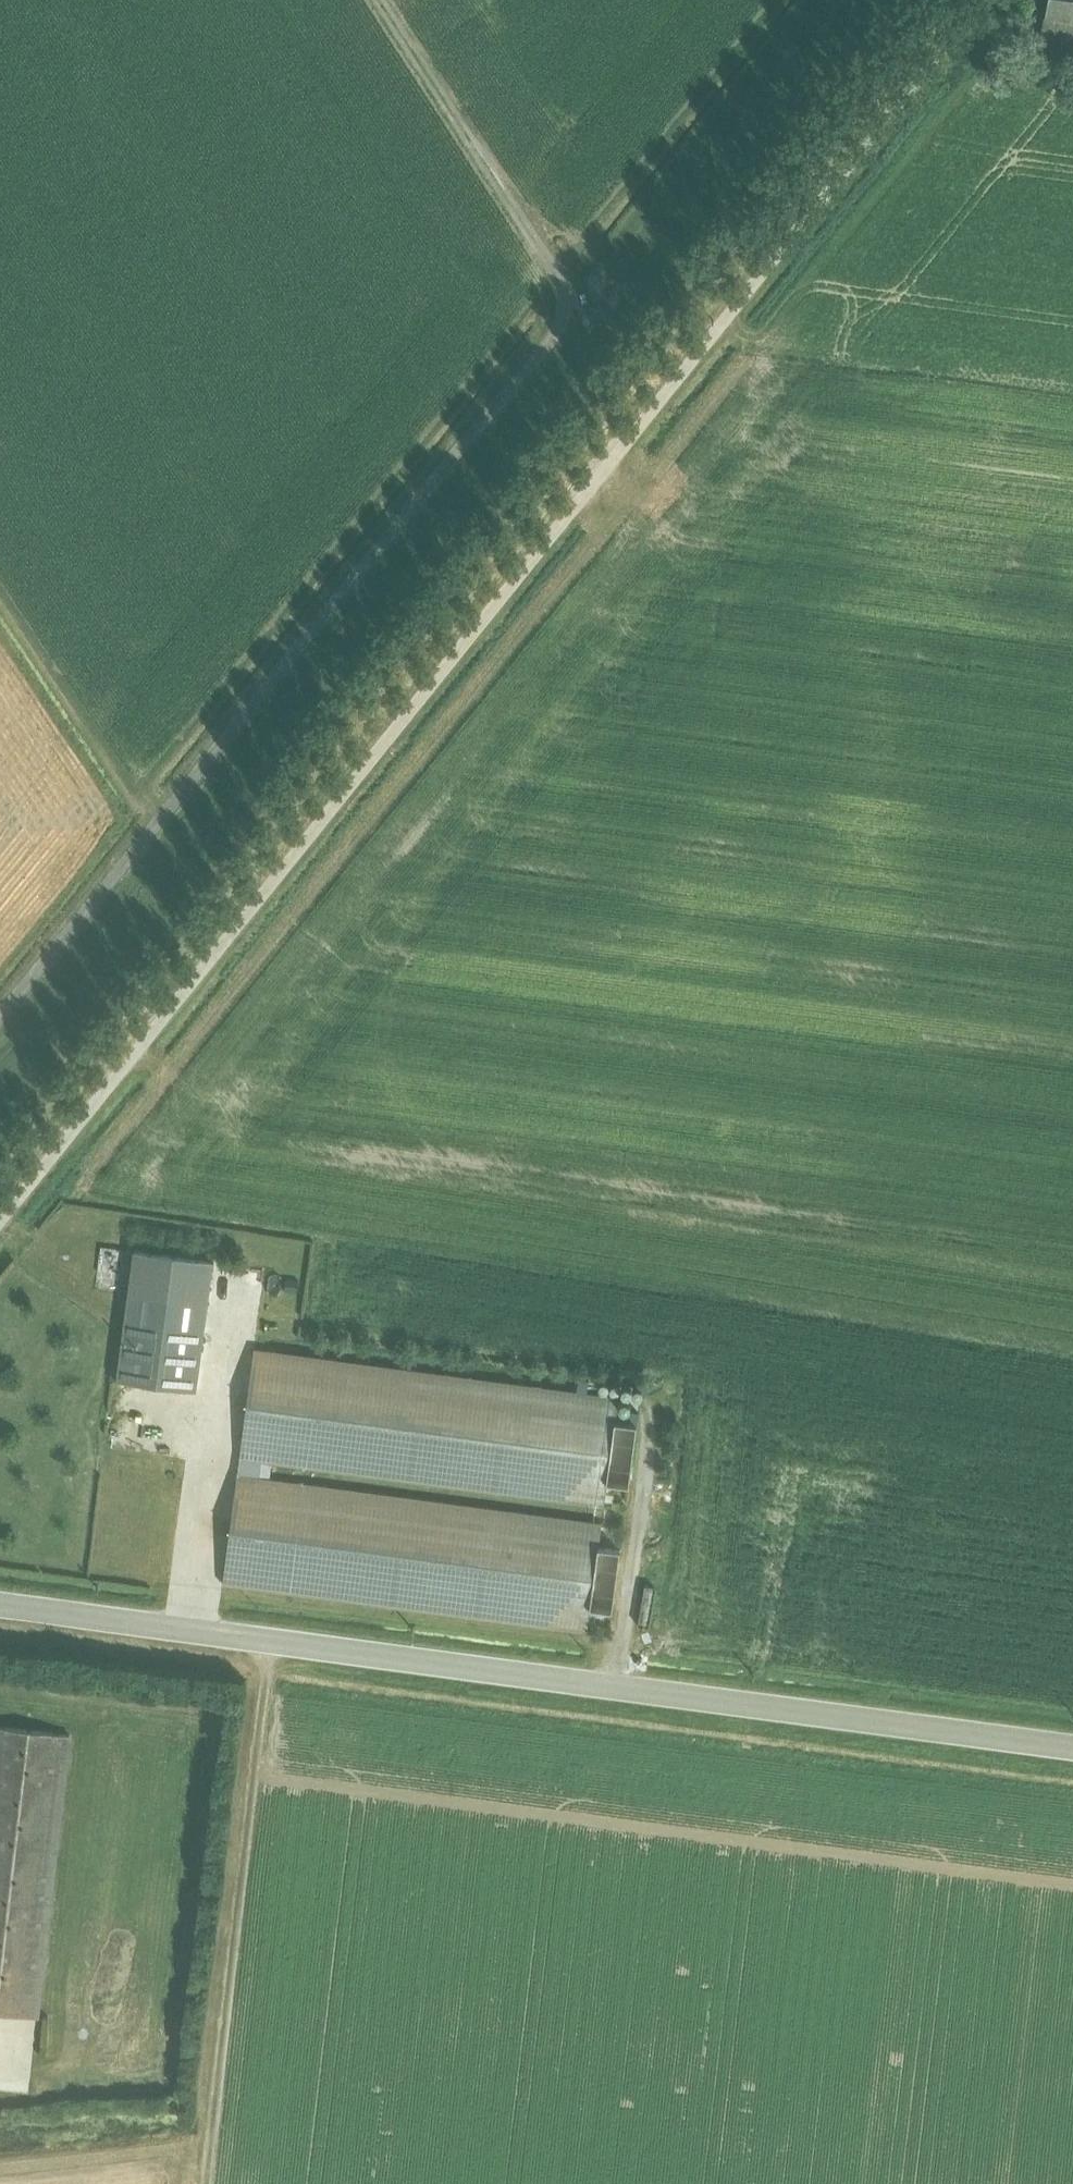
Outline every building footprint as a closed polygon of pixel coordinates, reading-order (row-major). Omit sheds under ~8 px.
[(1040,49),(1072,54),(1072,0),(1048,0),(1040,49)] [(132,1250),(116,1380),(196,1391),(213,1261),(132,1250)] [(240,1457),(273,1462),(604,1508),(607,1484),(628,1486),(637,1425),(616,1422),(619,1396),(255,1349),(240,1457)] [(273,1462),(240,1457),(223,1582),(504,1619),(588,1630),(591,1608),(612,1611),(620,1550),(598,1547),(602,1522),(519,1511),(270,1478),(273,1462)] [(40,2018),(72,1736),(0,1727),(0,2014),(40,2018)]
